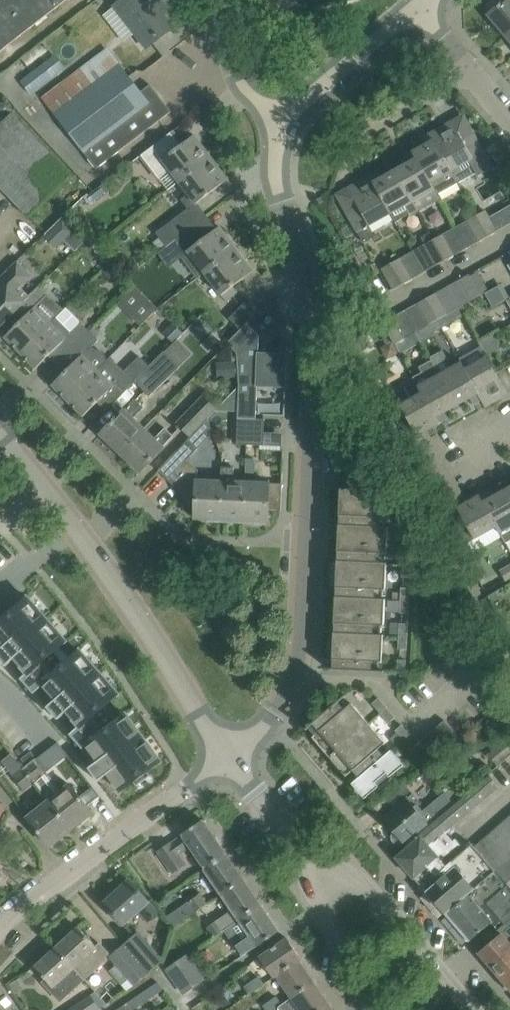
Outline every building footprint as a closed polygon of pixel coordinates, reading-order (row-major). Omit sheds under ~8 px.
[(67,0),(0,0),(0,52),(67,0)] [(136,33),(147,47),(173,27),(157,6),(162,3),(160,0),(122,0),(115,6),(104,15),(124,42),(136,33)] [(509,32),(509,0),(505,0),(489,14),(506,35),(509,32)] [(68,130),(88,156),(97,168),(171,111),(150,84),(141,91),(112,54),(47,103),(68,130)] [(21,81),(31,95),(55,77),(45,63),(21,81)] [(29,216),(71,176),(11,114),(0,125),(0,186),(29,216)] [(447,124),(430,134),(458,183),(477,172),(479,176),(493,168),(493,167),(473,132),(462,138),(455,126),(449,129),(447,124)] [(194,135),(181,145),(175,149),(173,146),(178,142),(171,133),(171,132),(156,144),(142,155),(160,178),(171,169),(179,181),(208,159),(207,157),(208,154),(202,145),(198,146),(192,138),(195,136),(194,135)] [(426,145),(413,151),(438,194),(458,183),(430,134),(428,135),(431,141),(426,145)] [(395,170),(419,212),(441,200),(438,194),(413,151),(410,153),(414,160),(395,170)] [(188,208),(156,233),(160,237),(166,246),(176,239),(203,218),(193,206),(228,179),(227,178),(224,180),(218,172),(220,169),(214,160),(210,161),(208,159),(179,181),(189,194),(181,199),(188,208)] [(373,174),(370,175),(392,213),(396,222),(410,214),(411,216),(419,212),(395,170),(382,178),(376,181),(373,174)] [(358,205),(347,212),(358,232),(392,213),(370,175),(368,177),(372,183),(368,186),(364,179),(348,188),(358,205)] [(104,184),(89,195),(95,204),(111,192),(104,184)] [(488,236),(497,231),(485,211),(476,216),(488,236)] [(63,216),(45,234),(47,236),(46,236),(56,246),(63,239),(75,252),(79,247),(86,241),(63,216)] [(479,241),(488,236),(476,216),(468,220),(479,241)] [(203,218),(176,239),(186,251),(181,254),(199,277),(205,273),(234,250),(233,248),(234,245),(228,237),(224,237),(218,229),(221,227),(220,226),(213,231),(203,218)] [(442,234),(434,239),(445,260),(454,255),(455,254),(444,234),(442,234)] [(425,272),(445,260),(434,239),(413,251),(425,272)] [(86,241),(79,247),(84,252),(89,252),(93,248),(86,241)] [(234,250),(205,273),(226,300),(238,292),(234,286),(254,271),(253,269),(250,271),(244,263),(245,260),(239,252),(235,252),(234,250)] [(394,289),(425,272),(413,251),(382,268),(394,289)] [(29,296),(20,288),(29,279),(29,273),(17,261),(0,277),(0,293),(1,294),(0,294),(0,326),(15,312),(29,297),(29,296)] [(110,266),(103,273),(107,277),(113,277),(117,273),(110,266)] [(470,276),(481,295),(490,290),(479,271),(470,276)] [(481,295),(470,276),(469,274),(460,279),(472,300),(481,295)] [(460,307),(448,286),(427,298),(438,319),(443,327),(465,315),(460,307)] [(21,352),(63,311),(39,287),(29,296),(29,297),(15,312),(22,319),(5,336),(21,352)] [(134,287),(118,304),(140,325),(156,308),(134,287)] [(240,329),(247,323),(260,309),(249,298),(229,318),(240,329)] [(419,302),(405,310),(417,331),(438,319),(427,298),(419,302)] [(61,359),(90,331),(67,307),(63,311),(21,352),(37,368),(54,351),(61,359)] [(388,332),(393,341),(394,344),(417,331),(405,310),(383,323),(376,326),(381,335),(388,332)] [(240,329),(228,343),(237,354),(238,363),(239,375),(239,385),(238,418),(256,419),(256,418),(258,381),(285,382),(285,383),(286,383),(287,358),(286,358),(280,358),(281,349),(265,349),(264,358),(258,357),(260,336),(247,323),(240,329)] [(174,324),(168,329),(172,333),(169,337),(174,342),(183,333),(174,324)] [(98,371),(97,371),(107,361),(106,360),(106,355),(101,350),(97,350),(93,346),(99,340),(90,331),(61,359),(69,367),(53,384),(69,400),(98,371)] [(495,332),(478,342),(485,355),(502,345),(495,332)] [(214,353),(223,344),(213,333),(203,342),(214,353)] [(150,366),(135,380),(136,381),(150,396),(181,367),(180,366),(192,354),(178,339),(165,351),(150,366)] [(462,364),(454,369),(443,350),(431,357),(457,405),(478,393),(462,364)] [(98,371),(69,400),(84,416),(101,399),(108,407),(105,410),(106,411),(128,390),(136,381),(135,380),(150,366),(139,355),(124,371),(111,357),(107,361),(97,371),(98,371)] [(422,393),(439,424),(448,419),(444,412),(457,405),(431,357),(430,357),(432,360),(420,367),(423,372),(413,377),(419,388),(422,393)] [(508,394),(494,369),(486,357),(466,368),(464,363),(462,364),(478,393),(485,407),(508,394)] [(235,361),(223,361),(224,377),(236,376),(235,361)] [(427,431),(439,424),(422,393),(392,410),(399,423),(401,421),(415,447),(431,438),(427,431)] [(191,436),(216,410),(202,396),(177,422),(191,436)] [(121,452),(144,428),(134,419),(145,407),(136,398),(125,409),(102,433),(121,452)] [(265,419),(256,418),(256,419),(238,418),(237,431),(264,432),(265,419)] [(174,436),(173,435),(165,428),(155,439),(144,428),(121,452),(141,471),(163,447),(174,436)] [(264,445),(264,432),(237,431),(237,444),(264,445)] [(178,450),(158,470),(159,471),(164,466),(172,473),(167,478),(183,494),(183,507),(184,507),(184,506),(195,506),(195,518),(208,519),(208,521),(218,522),(218,519),(220,519),(222,480),(197,480),(198,471),(198,469),(188,459),(198,449),(188,439),(178,450)] [(420,466),(440,455),(434,443),(413,455),(420,466)] [(426,478),(447,466),(440,455),(420,466),(426,478)] [(247,458),(247,473),(255,473),(255,458),(247,458)] [(245,481),(235,481),(235,467),(222,466),(222,480),(220,519),(232,520),(232,522),(242,523),(242,520),(243,520),(245,481)] [(433,490),(453,478),(447,466),(426,478),(433,490)] [(439,502),(460,490),(453,478),(433,490),(439,502)] [(283,483),(282,483),(270,483),(270,482),(245,481),(243,520),(256,521),(256,523),(266,524),(266,521),(268,521),(269,509),(280,509),(280,511),(281,511),(283,483)] [(392,492),(393,491),(338,488),(338,490),(341,490),(340,514),(337,514),(337,515),(342,515),(341,524),(337,524),(337,526),(340,526),(339,550),(336,549),(336,551),(340,551),(340,560),(335,560),(335,562),(338,562),(337,586),(334,585),(334,587),(338,587),(338,596),(334,596),(333,597),(336,598),(335,622),(332,622),(332,623),(337,623),(336,632),(332,632),(332,634),(335,634),(334,658),(331,657),(331,659),(335,659),(335,668),(330,668),(330,669),(384,672),(384,670),(379,670),(380,661),(385,661),(385,660),(382,660),(383,636),(386,636),(386,634),(381,634),(382,625),(386,625),(386,624),(383,624),(384,600),(387,600),(388,598),(383,598),(383,589),(388,589),(388,588),(385,588),(386,564),(389,564),(389,562),(384,562),(385,553),(390,553),(390,552),(387,552),(388,528),(391,528),(391,526),(386,526),(387,517),(391,517),(391,516),(388,516),(389,492),(392,492)] [(439,502),(447,515),(451,512),(451,511),(467,502),(460,490),(439,502)] [(504,490),(483,501),(480,495),(497,526),(506,541),(509,538),(509,501),(504,490)] [(403,504),(411,505),(412,491),(403,491),(403,504)] [(480,495),(467,502),(451,511),(451,512),(461,529),(459,530),(466,543),(497,526),(480,495)] [(413,516),(406,515),(404,515),(404,528),(412,528),(413,516)] [(404,528),(404,529),(395,529),(395,541),(412,541),(412,528),(404,528)] [(412,552),(411,552),(403,551),(402,564),(411,565),(412,552)] [(411,565),(402,564),(402,577),(411,578),(411,565)] [(505,580),(506,581),(509,579),(509,565),(500,570),(505,580)] [(410,588),(401,587),(401,600),(409,601),(410,588)] [(489,596),(488,596),(492,603),(493,602),(502,597),(499,590),(489,596)] [(0,621),(0,641),(2,644),(0,646),(0,659),(6,666),(15,658),(27,672),(21,678),(34,693),(43,684),(55,697),(50,701),(52,703),(48,706),(82,748),(87,745),(87,746),(97,758),(92,762),(93,764),(89,767),(99,780),(108,774),(121,790),(134,780),(148,770),(161,760),(127,714),(126,713),(114,722),(102,708),(118,693),(80,650),(63,664),(52,653),(66,640),(27,597),(0,621)] [(409,613),(409,601),(401,600),(400,613),(409,613)] [(391,635),(399,635),(400,623),(392,622),(391,635)] [(409,623),(400,623),(399,635),(408,636),(409,623)] [(408,636),(399,635),(398,649),(407,649),(408,636)] [(407,660),(406,660),(398,659),(397,673),(406,673),(407,660)] [(344,698),(346,696),(345,695),(306,728),(307,730),(315,723),(321,729),(313,736),(347,776),(355,769),(361,776),(352,783),(365,798),(379,786),(380,788),(381,789),(393,778),(393,777),(392,777),(391,776),(405,764),(392,749),(390,751),(384,744),(386,743),(352,703),(350,705),(344,698)] [(379,697),(372,703),(381,713),(387,707),(379,697)] [(389,723),(396,717),(387,707),(381,713),(389,723)] [(460,737),(459,736),(445,720),(436,727),(451,745),(460,737)] [(404,740),(411,734),(402,724),(395,730),(397,732),(404,739),(404,740)] [(442,753),(451,745),(436,727),(427,735),(442,753)] [(433,761),(442,753),(427,735),(418,743),(426,752),(433,761)] [(509,753),(509,736),(509,735),(488,754),(497,764),(509,753)] [(419,758),(426,752),(418,743),(411,749),(419,758)] [(427,766),(433,761),(426,752),(419,758),(427,766)] [(36,757),(23,767),(35,783),(48,799),(50,798),(60,810),(73,827),(93,812),(91,810),(70,782),(61,789),(36,757)] [(23,767),(13,775),(25,791),(35,783),(23,767)] [(475,846),(472,843),(465,849),(456,838),(446,847),(441,840),(447,835),(445,832),(499,786),(488,774),(454,803),(445,792),(430,805),(424,810),(425,811),(422,813),(430,823),(405,844),(408,847),(397,857),(446,914),(509,859),(509,816),(475,846)] [(419,804),(421,802),(413,793),(383,818),(394,831),(392,835),(392,839),(395,842),(399,843),(403,842),(405,844),(430,823),(422,813),(425,811),(424,810),(419,804)] [(73,827),(50,798),(48,799),(27,816),(50,845),(73,827)] [(227,854),(204,821),(203,819),(182,834),(183,835),(172,842),(171,841),(157,851),(173,874),(186,865),(179,854),(190,846),(205,868),(227,854)] [(221,894),(244,879),(227,854),(205,868),(204,869),(221,894)] [(446,914),(469,941),(491,922),(498,930),(509,920),(509,859),(446,914)] [(239,920),(262,905),(244,879),(221,894),(239,920)] [(106,896),(109,899),(105,903),(124,923),(138,910),(148,921),(158,912),(130,880),(117,891),(115,888),(106,896)] [(208,903),(200,892),(182,905),(189,916),(208,903)] [(239,920),(226,929),(243,954),(243,955),(256,946),(257,946),(279,931),(262,905),(239,920)] [(214,937),(225,929),(218,918),(206,927),(214,937)] [(56,947),(85,979),(102,963),(100,961),(109,953),(100,943),(97,946),(79,926),(56,947)] [(124,943),(149,973),(164,960),(139,930),(124,943)] [(509,960),(509,942),(502,933),(479,952),(481,955),(481,958),(485,963),(488,963),(496,972),(509,960)] [(278,975),(299,960),(302,958),(288,937),(261,955),(275,976),(278,974),(278,975)] [(134,986),(149,973),(124,943),(109,956),(116,965),(110,971),(122,985),(128,979),(134,986)] [(61,1001),(85,979),(56,947),(35,966),(53,986),(50,989),(61,1001)] [(184,992),(203,979),(187,955),(167,968),(184,992)] [(293,996),(314,982),(299,960),(278,975),(293,996)] [(496,972),(503,980),(503,984),(507,988),(509,989),(509,960),(496,972)] [(258,975),(244,986),(250,994),(265,984),(259,975),(258,975)] [(158,981),(131,1000),(136,1007),(163,989),(158,981)] [(329,1003),(314,982),(293,996),(278,1007),(280,1009),(320,1009),(329,1003)] [(276,994),(262,1004),(266,1009),(272,1009),(282,1003),(276,994)] [(69,1009),(98,1009),(100,1009),(91,995),(69,1009)] [(222,1009),(213,996),(197,1007),(199,1009),(221,1009),(222,1009)] [(121,1006),(124,1009),(132,1009),(136,1007),(131,1000),(121,1006)]
